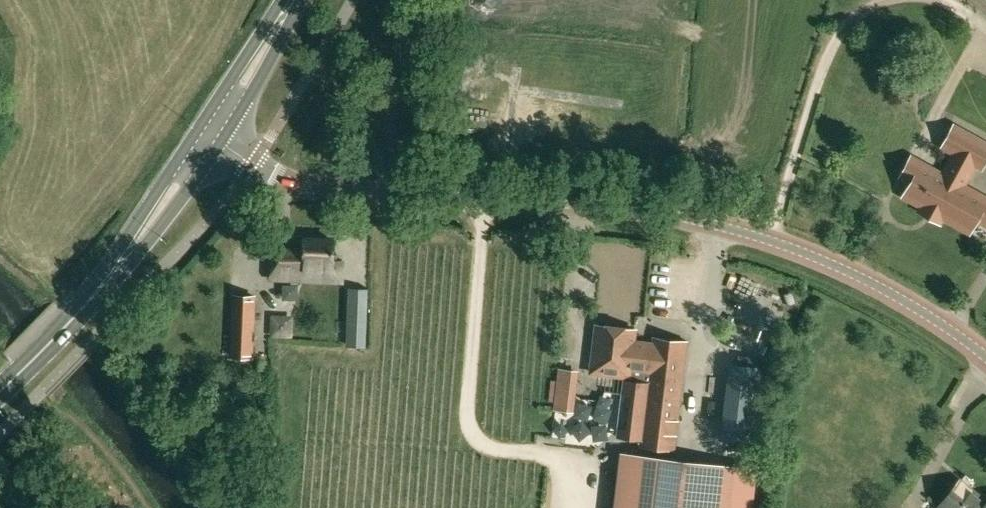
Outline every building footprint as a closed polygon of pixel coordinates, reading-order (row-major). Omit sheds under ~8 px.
[(985,159),(985,140),(954,122),(941,147),(954,154),(943,175),(934,170),(926,182),(915,176),(904,196),(953,222),(960,209),(977,219),(985,201),(985,198),(963,185),(975,163),(982,167),(985,159)] [(341,279),(341,259),(332,259),(333,240),(302,240),(302,252),(271,251),(270,278),(296,278),(296,269),(301,269),(301,278),(341,279)] [(254,298),(234,298),(233,358),(253,358),(254,298)] [(635,329),(596,325),(591,373),(626,377),(627,369),(638,370),(642,342),(633,341),(635,329)] [(686,341),(654,337),(652,343),(642,342),(638,370),(650,372),(641,445),(674,449),(686,341)] [(581,406),(582,367),(564,366),(563,405),(581,406)] [(621,452),(614,507),(731,507),(736,465),(621,452)] [(959,480),(938,507),(939,507),(985,507),(985,501),(959,480)]
